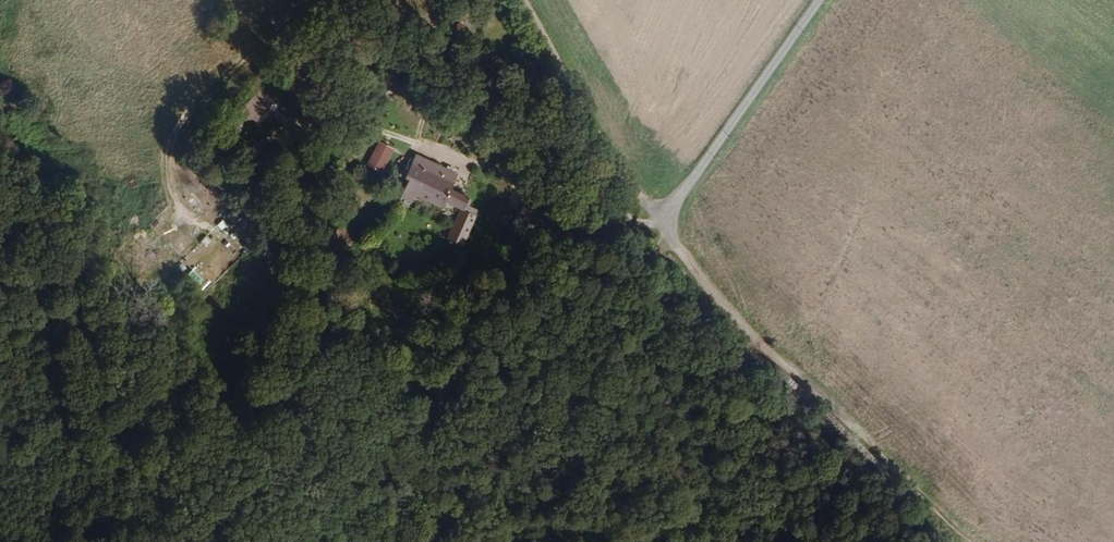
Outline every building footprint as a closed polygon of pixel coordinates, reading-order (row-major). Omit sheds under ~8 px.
[(229,136),(238,127),(231,119),(221,129),(229,136)] [(376,141),(366,164),(383,171),(393,148),(376,141)] [(573,165),(587,169),(591,155),(577,151),(573,165)] [(448,177),(417,167),(416,172),(447,181),(448,177)] [(461,242),(477,247),(488,210),(477,206),(479,200),(473,198),(467,196),(458,193),(464,174),(450,170),(448,177),(447,181),(416,172),(412,183),(407,181),(405,187),(415,190),(409,208),(420,211),(423,203),(452,212),(454,205),(471,210),(461,242)] [(208,196),(194,207),(198,213),(212,202),(208,196)] [(240,226),(227,234),(232,242),(245,233),(240,226)] [(192,248),(199,244),(196,238),(180,247),(190,263),(198,258),(192,248)]
